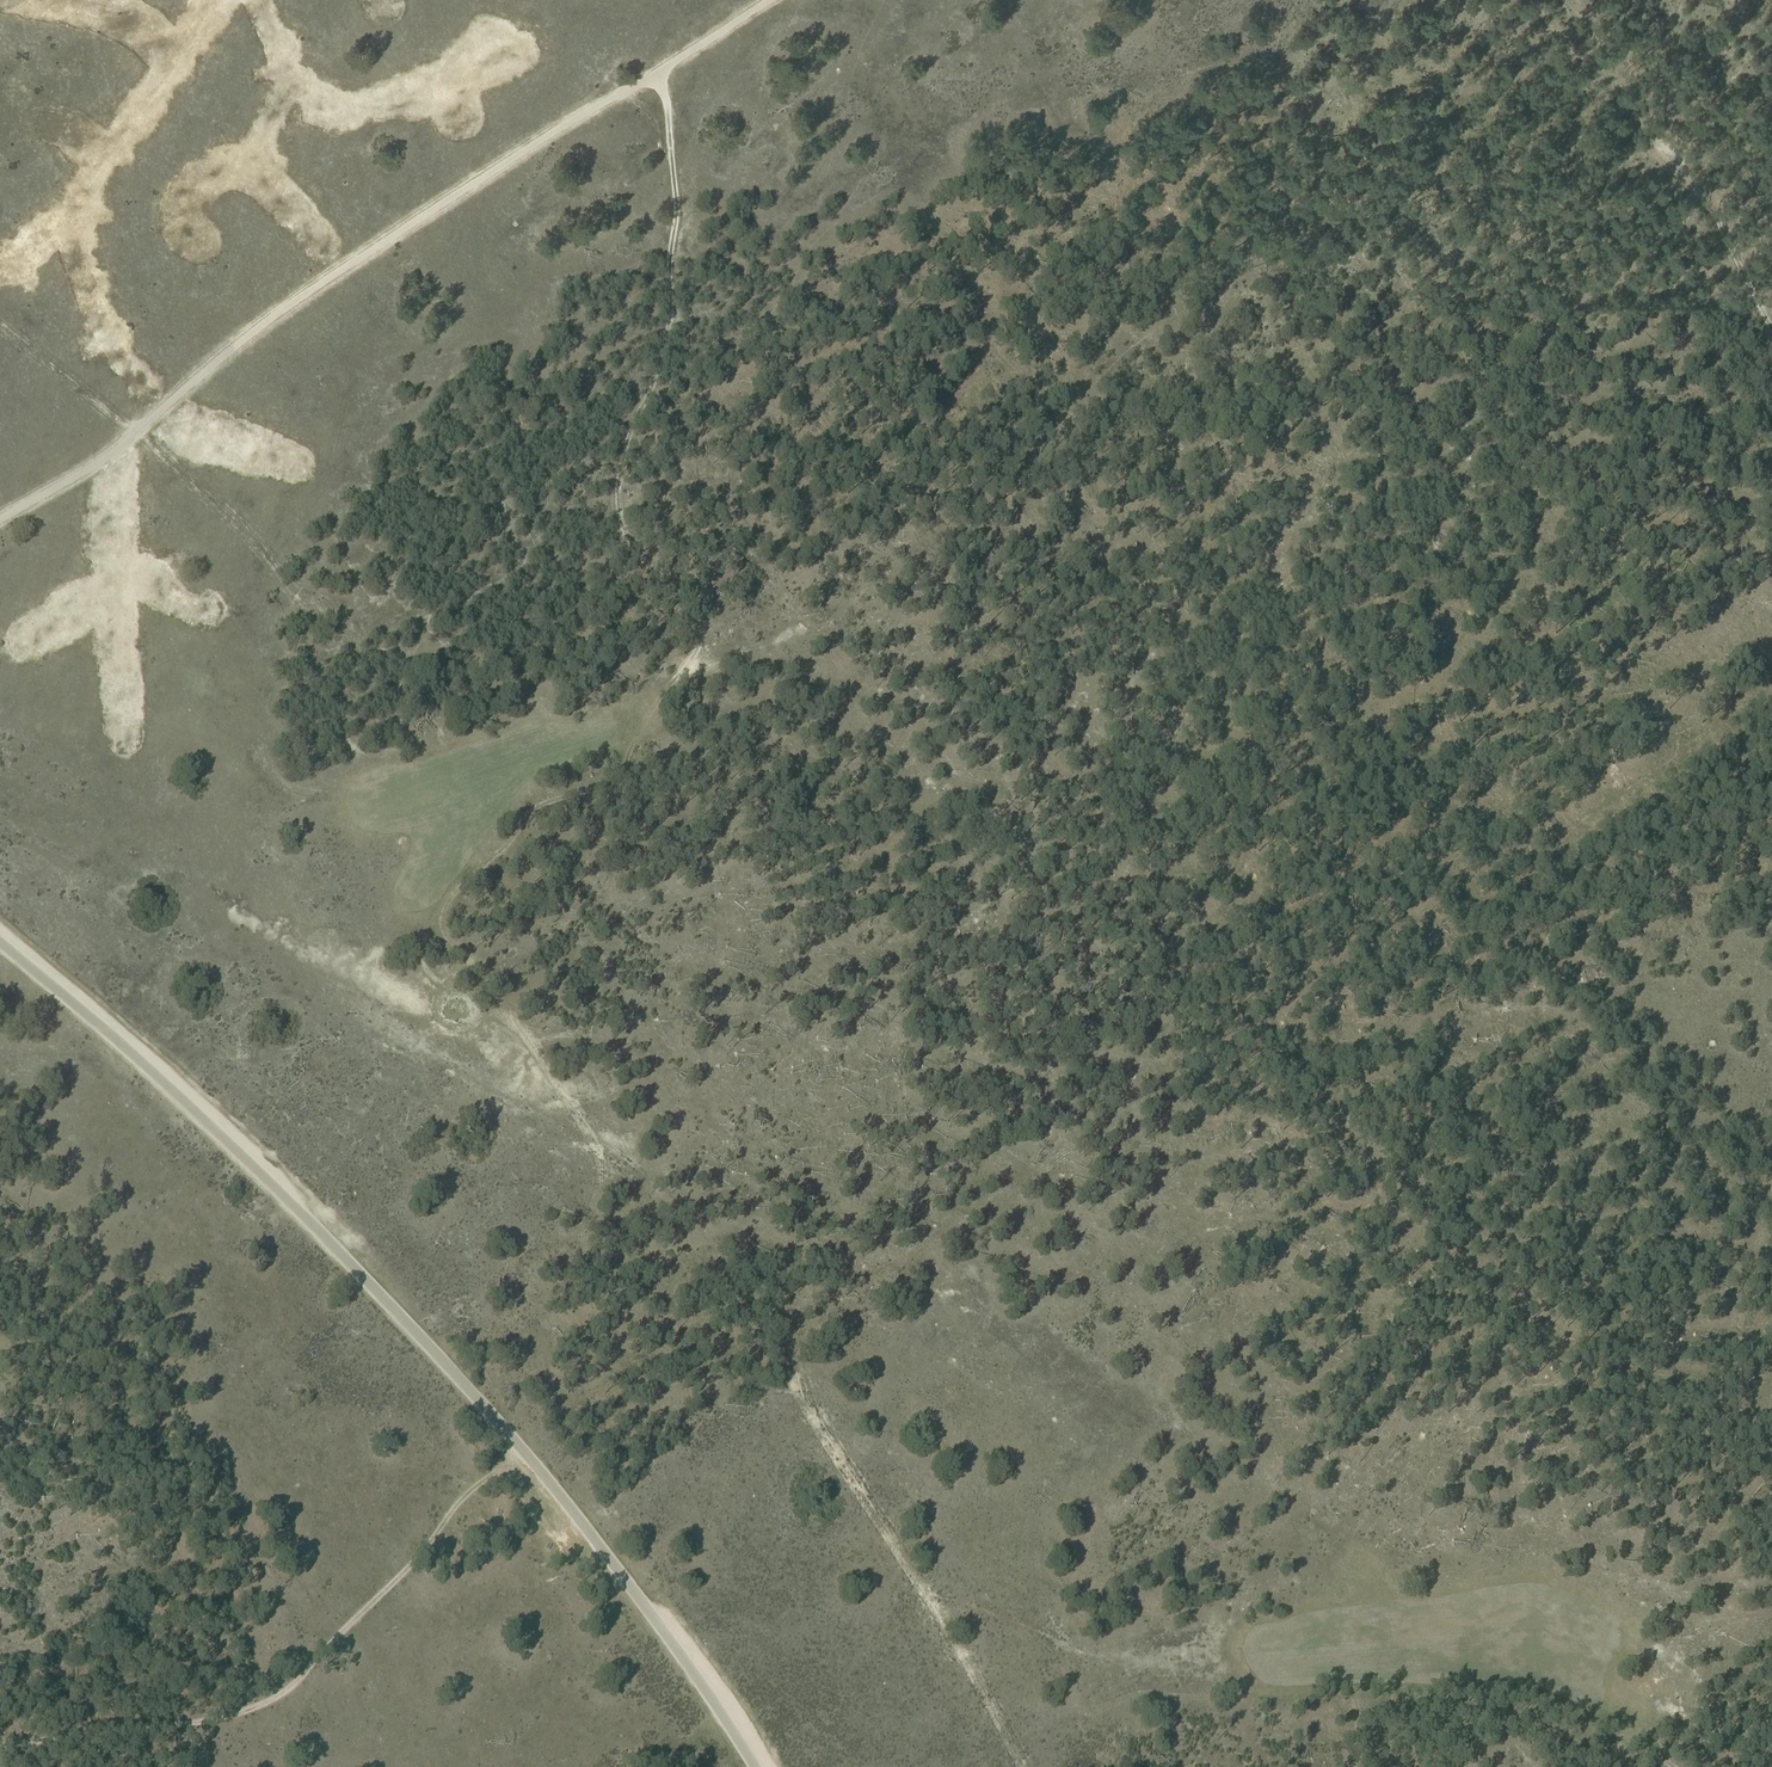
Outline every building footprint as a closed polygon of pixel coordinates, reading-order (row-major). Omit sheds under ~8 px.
[(226,1134),(235,1128),(229,1120),(220,1127),(226,1134)] [(737,1723),(749,1715),(743,1707),(732,1715),(737,1723)]
